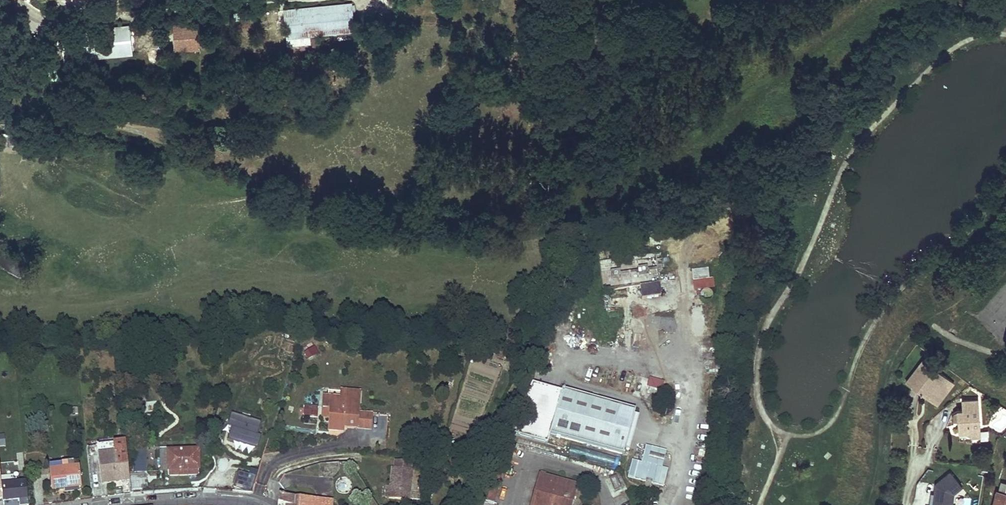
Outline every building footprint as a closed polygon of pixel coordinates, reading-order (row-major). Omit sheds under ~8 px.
[(334,33),(354,31),(351,4),(284,11),(287,38),(334,33)] [(198,24),(174,24),(174,50),(198,49),(198,24)] [(65,61),(73,60),(132,53),(129,26),(62,33),(65,61)] [(355,38),(354,31),(334,33),(335,40),(355,38)] [(74,69),(73,60),(65,61),(66,70),(74,69)] [(709,281),(708,269),(692,271),(693,282),(709,281)] [(713,289),(713,280),(709,281),(693,282),(694,292),(713,289)] [(661,295),(659,283),(640,286),(642,298),(661,295)] [(308,358),(317,353),(314,347),(305,353),(308,358)] [(133,381),(129,352),(123,353),(127,382),(133,381)] [(939,403),(954,383),(924,360),(918,368),(918,378),(911,386),(921,394),(924,391),(939,403)] [(918,378),(918,368),(906,382),(911,386),(918,378)] [(662,391),(664,383),(649,379),(647,387),(662,391)] [(623,454),(635,410),(562,390),(561,392),(560,397),(547,394),(548,389),(532,384),(509,433),(546,444),(549,434),(623,454)] [(560,397),(561,392),(548,389),(547,394),(560,397)] [(340,399),(341,391),(329,390),(328,398),(340,399)] [(358,413),(360,393),(341,391),(340,399),(328,398),(323,398),(322,409),(331,409),(330,417),(329,430),(338,431),(338,427),(342,427),(357,428),(358,413)] [(936,405),(939,403),(924,391),(921,394),(936,405)] [(972,437),(980,437),(977,400),(963,401),(963,411),(958,412),(959,422),(959,434),(967,433),(972,437)] [(330,417),(331,409),(322,409),(322,416),(330,417)] [(260,420),(232,412),(229,425),(232,426),(228,437),(256,445),(259,433),(256,432),(260,420)] [(371,430),(372,415),(358,413),(357,428),(371,430)] [(987,442),(996,444),(997,434),(988,433),(987,442)] [(126,453),(125,443),(96,447),(97,456),(126,453)] [(458,457),(461,447),(455,445),(452,455),(458,457)] [(662,468),(663,462),(649,458),(650,453),(665,457),(666,451),(646,446),(641,463),(662,468)] [(147,471),(146,447),(134,447),(134,472),(147,471)] [(614,470),(619,459),(594,450),(590,461),(614,470)] [(199,470),(198,451),(179,452),(169,452),(168,452),(168,470),(168,471),(170,471),(197,470),(199,470)] [(130,480),(126,453),(97,456),(101,484),(130,480)] [(663,462),(665,457),(650,453),(649,458),(663,462)] [(494,502),(506,458),(500,456),(487,500),(494,502)] [(409,500),(412,470),(410,470),(411,463),(395,461),(394,468),(392,468),(391,474),(393,474),(393,477),(391,477),(390,486),(389,498),(409,500)] [(663,486),(668,469),(662,468),(641,463),(638,462),(634,479),(646,482),(646,479),(652,481),(652,483),(663,486)] [(81,487),(79,468),(50,471),(52,490),(81,487)] [(250,491),(255,475),(238,471),(234,487),(250,491)] [(953,495),(962,488),(950,473),(936,484),(935,493),(933,504),(952,504),(953,495)] [(131,488),(146,488),(147,475),(131,474),(131,488)] [(578,485),(539,475),(530,504),(572,504),(578,485)] [(621,488),(615,476),(609,479),(614,491),(621,488)] [(3,498),(3,501),(19,499),(20,504),(28,504),(25,477),(1,479),(3,498)] [(1001,481),(998,492),(997,491),(994,504),(1005,504),(1005,483),(1001,481)] [(325,500),(295,498),(279,496),(278,504),(282,504),(324,504),(325,500)]
